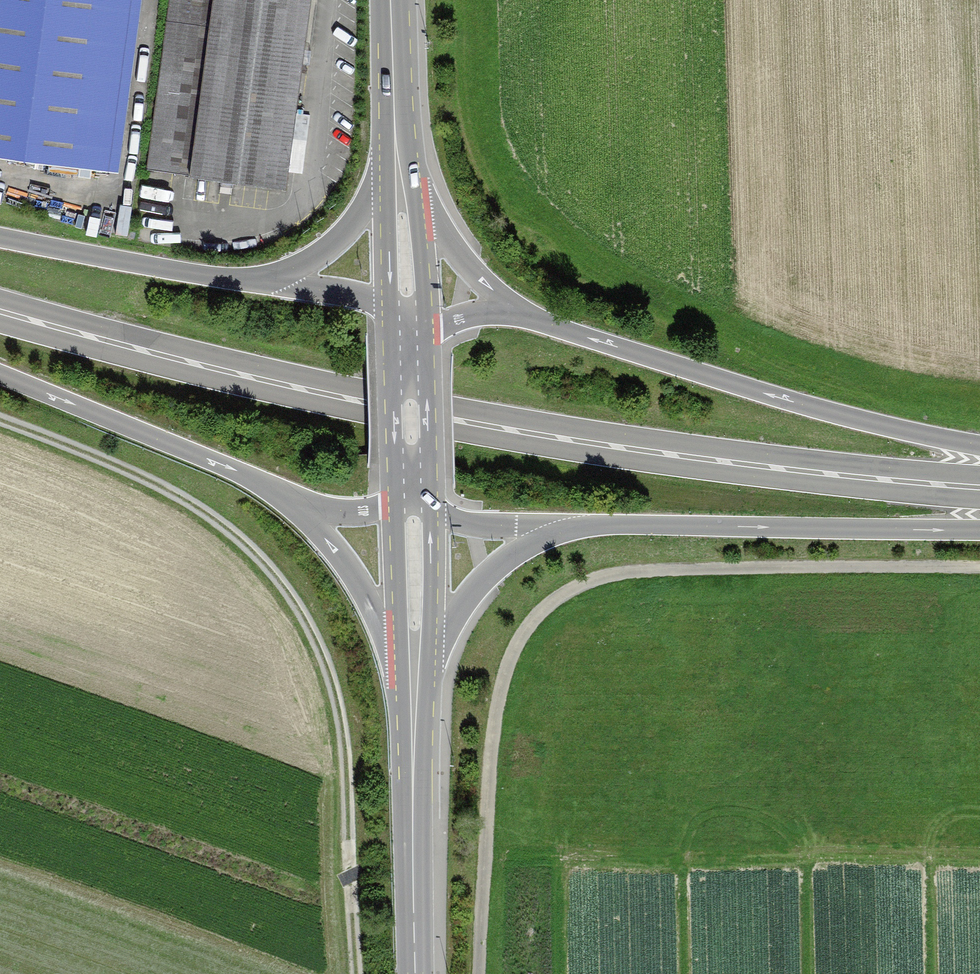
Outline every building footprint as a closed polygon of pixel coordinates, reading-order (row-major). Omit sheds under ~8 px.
[(115,176),(137,0),(0,0),(0,162),(115,176)] [(285,184),(308,0),(179,0),(159,169),(285,184)]
